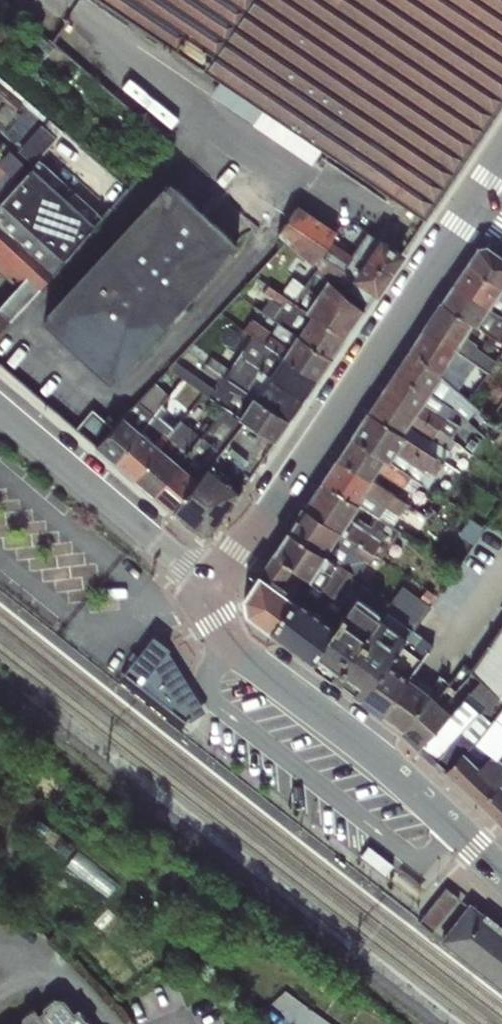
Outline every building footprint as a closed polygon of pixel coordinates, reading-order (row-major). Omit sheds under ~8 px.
[(426,221),(501,109),(501,0),(99,0),(426,221)] [(32,28),(22,40),(45,59),(55,47),(32,28)] [(41,125),(18,151),(32,163),(55,138),(41,125)] [(10,150),(0,160),(0,164),(5,169),(0,175),(0,178),(12,189),(30,168),(10,150)] [(41,160),(30,168),(93,225),(103,215),(41,160)] [(0,202),(0,270),(31,298),(93,225),(30,168),(12,189),(2,200),(0,202)] [(2,200),(12,189),(0,178),(0,198),(2,200)] [(48,314),(42,319),(109,381),(114,375),(116,377),(234,250),(232,248),(237,243),(170,181),(165,186),(163,185),(46,312),(48,314)] [(313,263),(331,239),(337,231),(298,204),(277,233),(289,244),(313,263)] [(354,256),(337,280),(343,292),(353,279),(381,237),(369,234),(354,256)] [(381,237),(353,279),(376,294),(404,253),(381,237)] [(331,239),(313,263),(337,280),(354,256),(341,246),(331,239)] [(460,274),(496,297),(501,288),(501,257),(487,246),(478,247),(460,274)] [(460,274),(441,301),(473,323),(477,326),(496,297),(460,274)] [(327,278),(305,310),(312,315),(345,337),(364,309),(327,278)] [(376,294),(353,279),(345,290),(367,307),(376,294)] [(312,315),(305,310),(269,285),(263,293),(270,298),(262,310),(278,322),(297,336),(297,335),(312,315)] [(477,326),(497,340),(501,333),(501,301),(496,297),(477,326)] [(441,301),(423,329),(455,350),(465,335),(473,323),(441,301)] [(10,318),(0,310),(0,330),(10,318)] [(312,315),(297,335),(331,357),(345,337),(312,315)] [(297,336),(278,322),(271,332),(251,318),(243,330),(251,335),(265,343),(283,355),(297,336)] [(423,329),(409,349),(442,370),(445,365),(455,350),(423,329)] [(251,335),(239,354),(269,374),(283,355),(265,343),(251,335)] [(297,336),(283,355),(317,378),(331,357),(297,335),(297,336)] [(465,335),(455,350),(468,358),(475,346),(477,343),(465,335)] [(475,346),(468,358),(489,372),(496,360),(475,346)] [(408,350),(396,369),(431,391),(442,375),(440,373),(442,370),(409,349),(408,350)] [(455,350),(445,365),(458,373),(468,358),(455,350)] [(229,369),(224,376),(254,395),(269,374),(239,354),(229,369)] [(283,355),(269,374),(303,399),(317,378),(283,355)] [(209,356),(205,362),(221,375),(224,376),(229,369),(209,356)] [(221,375),(205,362),(201,368),(218,380),(221,375)] [(431,391),(396,369),(383,389),(418,411),(431,391)] [(269,374),(254,395),(289,419),(303,399),(269,374)] [(418,411),(403,433),(407,436),(435,455),(443,461),(456,442),(439,429),(459,398),(436,383),(418,411)] [(383,389),(368,411),(403,433),(418,411),(383,389)] [(254,395),(239,416),(244,420),(274,440),(289,419),(254,395)] [(161,403),(140,429),(160,446),(182,420),(177,416),(161,403)] [(201,436),(180,463),(197,478),(209,462),(222,447),(244,420),(239,416),(224,407),(201,436)] [(368,411),(351,436),(385,458),(389,461),(407,436),(403,433),(368,411)] [(474,419),(497,441),(501,437),(501,432),(480,411),(474,419)] [(115,462),(140,429),(123,415),(96,446),(115,462)] [(182,420),(160,446),(180,463),(201,436),(182,420)] [(222,447),(209,462),(241,488),(274,440),(244,420),(222,447)] [(140,429),(115,462),(134,478),(160,446),(140,429)] [(351,436),(337,457),(372,479),(377,470),(385,458),(351,436)] [(407,436),(389,461),(419,483),(426,487),(443,461),(435,455),(407,436)] [(160,446),(134,478),(154,494),(180,463),(160,446)] [(337,457),(322,480),(357,501),(372,479),(337,457)] [(385,458),(377,470),(412,492),(419,483),(389,461),(385,458)] [(197,478),(172,510),(199,534),(212,531),(241,488),(209,462),(197,478)] [(180,463),(154,494),(172,510),(197,478),(180,463)] [(372,479),(357,501),(360,503),(380,517),(386,507),(399,515),(406,502),(372,479)] [(322,480),(304,506),(341,530),(360,503),(357,501),(322,480)] [(360,503),(341,530),(375,554),(380,557),(399,530),(380,517),(360,503)] [(304,506),(289,530),(324,554),(341,530),(304,506)] [(289,530),(272,554),(292,567),(310,578),(324,554),(289,530)] [(341,530),(324,554),(335,561),(357,576),(367,561),(369,562),(375,554),(341,530)] [(272,554),(260,573),(269,580),(271,576),(282,583),(292,567),(272,554)] [(324,554),(310,578),(320,584),(335,561),(324,554)] [(292,567),(282,583),(296,593),(294,596),(334,625),(354,596),(356,597),(363,587),(389,605),(394,598),(368,579),(362,586),(354,580),(357,576),(335,561),(320,584),(310,578),(292,567)] [(269,580),(260,573),(244,597),(246,613),(270,630),(294,596),(296,593),(282,583),(271,576),(269,580)] [(363,587),(356,597),(382,617),(387,612),(386,611),(389,605),(363,587)] [(394,598),(389,605),(386,611),(387,612),(412,630),(413,629),(429,605),(401,587),(394,598)] [(294,596),(270,630),(310,660),(334,625),(294,596)] [(334,625),(310,660),(360,697),(387,659),(407,636),(382,617),(356,597),(354,596),(334,625)] [(469,670),(480,678),(501,697),(501,623),(469,670)] [(448,655),(413,629),(412,630),(407,636),(387,659),(408,676),(429,692),(437,700),(449,686),(432,674),(448,655)] [(151,643),(123,678),(185,726),(202,716),(168,657),(151,643)] [(387,659),(360,697),(381,713),(408,676),(387,659)] [(449,686),(437,700),(451,712),(480,678),(469,670),(454,690),(449,686)] [(408,676),(381,713),(383,714),(401,729),(429,692),(408,676)] [(418,746),(434,760),(480,709),(490,718),(501,703),(501,697),(480,678),(451,712),(418,746)] [(429,692),(401,729),(418,746),(451,712),(437,700),(429,692)] [(463,749),(479,765),(491,754),(497,758),(498,757),(501,751),(501,703),(490,718),(473,739),(463,749)] [(480,709),(434,760),(443,768),(463,749),(473,739),(490,718),(480,709)] [(443,768),(500,823),(501,825),(501,783),(501,781),(501,780),(501,760),(498,757),(497,758),(491,754),(479,765),(463,749),(443,768)] [(73,862),(114,892),(127,876),(85,845),(73,862)] [(217,849),(213,854),(225,864),(229,859),(217,849)] [(236,860),(232,866),(248,879),(253,874),(236,860)] [(443,885),(417,920),(430,931),(501,989),(501,931),(458,896),(443,885)] [(44,1006),(24,982),(0,1001),(0,1023),(58,1023),(44,1006)] [(58,1023),(90,1023),(79,1008),(74,1011),(64,999),(54,998),(44,1006),(58,1023)]
